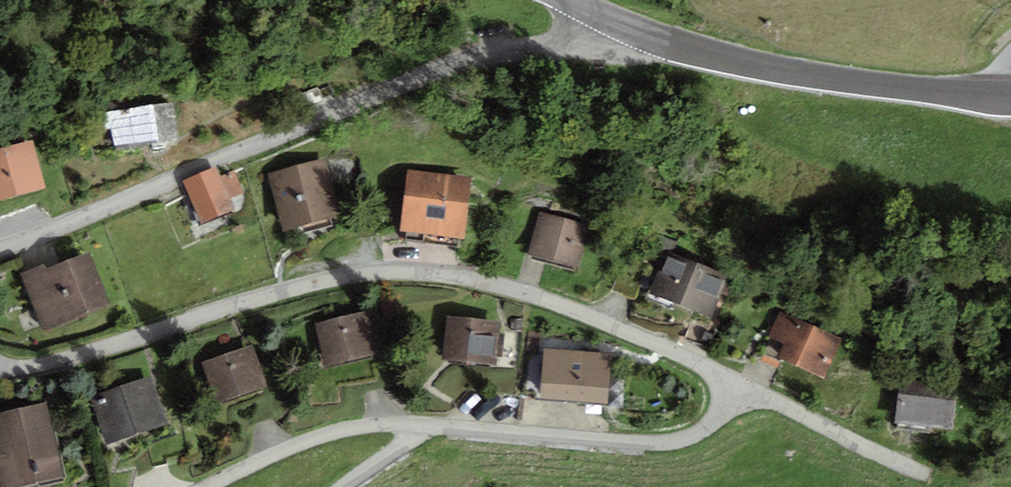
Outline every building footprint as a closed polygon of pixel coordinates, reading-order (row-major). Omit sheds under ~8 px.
[(330,86),(321,89),(324,96),(333,93),(330,86)] [(311,105),(325,99),(324,96),(321,89),(320,88),(306,94),(311,105)] [(174,102),(102,114),(105,130),(111,129),(115,150),(180,139),(174,102)] [(47,188),(34,139),(0,148),(0,200),(47,188)] [(328,155),(268,172),(285,230),(344,213),(328,155)] [(217,167),(183,181),(202,224),(235,210),(217,167)] [(472,177),(408,169),(400,230),(464,238),(472,177)] [(592,227),(540,213),(529,253),(581,267),(592,227)] [(45,263),(21,273),(44,331),(113,303),(92,250),(47,268),(45,263)] [(729,275),(666,251),(649,294),(713,318),(729,275)] [(377,307),(314,322),(325,369),(388,353),(377,307)] [(843,339),(781,311),(769,337),(784,344),(778,357),(825,378),(843,339)] [(504,322),(447,316),(443,359),(499,365),(504,322)] [(254,343),(202,362),(217,404),(269,385),(254,343)] [(612,353),(544,347),(540,397),(608,402),(612,353)] [(152,375),(90,397),(107,445),(169,423),(152,375)] [(958,392),(899,385),(895,422),(954,430),(958,392)] [(0,414),(0,483),(1,486),(18,486),(64,476),(46,403),(0,414)]
